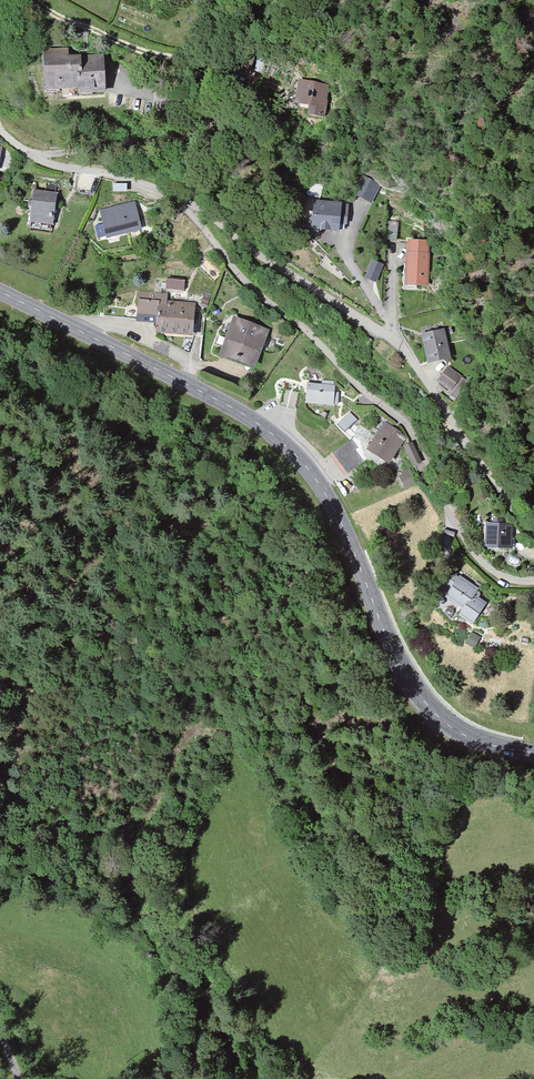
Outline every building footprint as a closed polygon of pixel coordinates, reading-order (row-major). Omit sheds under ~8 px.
[(91,62),(91,54),(52,54),(52,93),(114,93),(114,62),(91,62)] [(333,81),(303,79),(302,105),(332,106),(333,81)] [(384,184),(368,178),(361,195),(378,201),(384,184)] [(56,195),(34,192),(30,227),(52,229),(56,195)] [(342,197),(314,196),(313,227),(341,228),(342,197)] [(137,201),(100,212),(109,240),(145,230),(137,201)] [(428,287),(427,241),(409,241),(410,288),(428,287)] [(386,264),(375,260),(368,279),(380,283),(386,264)] [(169,278),(168,288),(186,289),(186,279),(169,278)] [(201,302),(143,300),(142,316),(163,317),(162,336),(200,337),(201,302)] [(275,330),(236,317),(223,357),(262,370),(275,330)] [(451,359),(444,331),(426,335),(432,363),(451,359)] [(468,380),(448,368),(438,384),(459,396),(468,380)] [(337,384),(311,382),(309,403),(335,405),(337,384)] [(348,431),(359,417),(351,411),(340,424),(348,431)] [(398,430),(384,422),(368,451),(391,464),(404,442),(396,437),(398,430)] [(350,440),(332,451),(346,474),(364,463),(350,440)] [(415,441),(405,445),(414,466),(424,461),(415,441)] [(400,472),(406,485),(416,481),(410,468),(400,472)] [(511,521),(485,521),(485,549),(511,549),(511,521)] [(477,587),(457,576),(446,595),(465,606),(461,614),(473,621),(486,599),(475,593),(477,587)]
